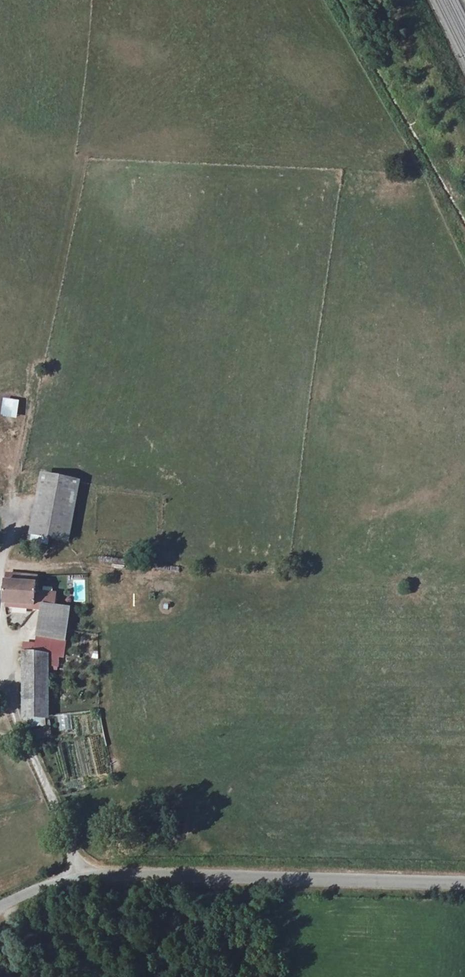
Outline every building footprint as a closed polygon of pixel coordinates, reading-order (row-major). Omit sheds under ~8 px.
[(19,399),(3,397),(0,415),(16,418),(19,399)] [(44,476),(33,536),(68,542),(79,482),(44,476)] [(5,604),(35,607),(37,586),(25,585),(26,577),(7,575),(5,604)] [(43,606),(38,638),(36,654),(24,652),(24,721),(50,720),(48,659),(63,658),(70,610),(53,608),(43,606)] [(50,729),(36,732),(38,740),(43,739),(51,737),(50,729)]
